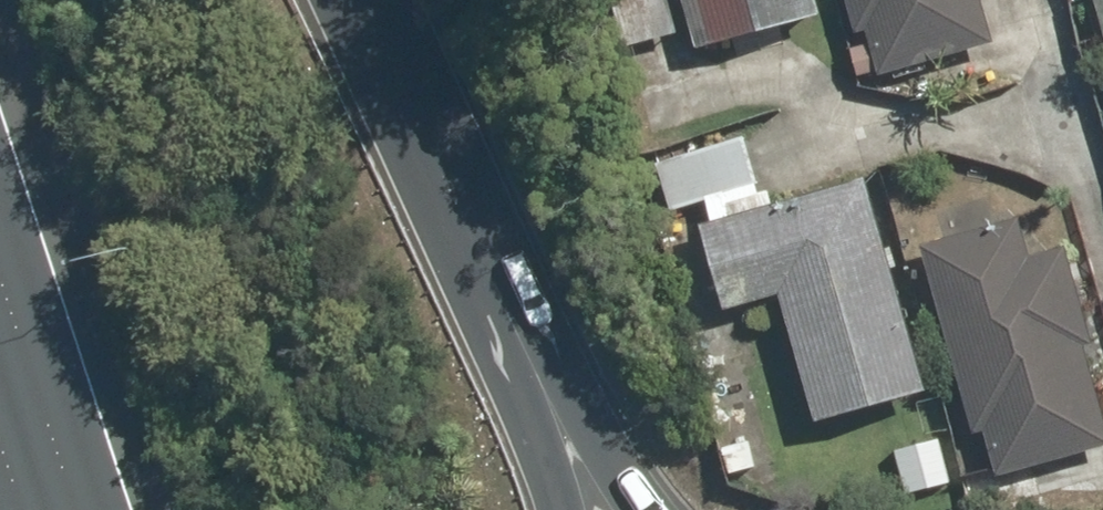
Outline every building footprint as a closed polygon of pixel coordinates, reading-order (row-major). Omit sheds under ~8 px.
[(665,0),(606,0),(619,51),(674,36),(665,0)] [(688,55),(820,21),(814,0),(673,0),(688,55)] [(850,37),(858,34),(872,79),(988,44),(974,0),(839,0),(850,37)] [(1102,32),(1102,0),(1094,0),(1102,32)] [(673,233),(693,226),(724,316),(772,300),(815,428),(924,391),(853,183),(773,210),(746,131),(649,164),(673,233)] [(925,242),(991,479),(1102,447),(1102,425),(1042,209),(925,242)] [(942,440),(892,451),(903,501),(953,490),(942,440)]
